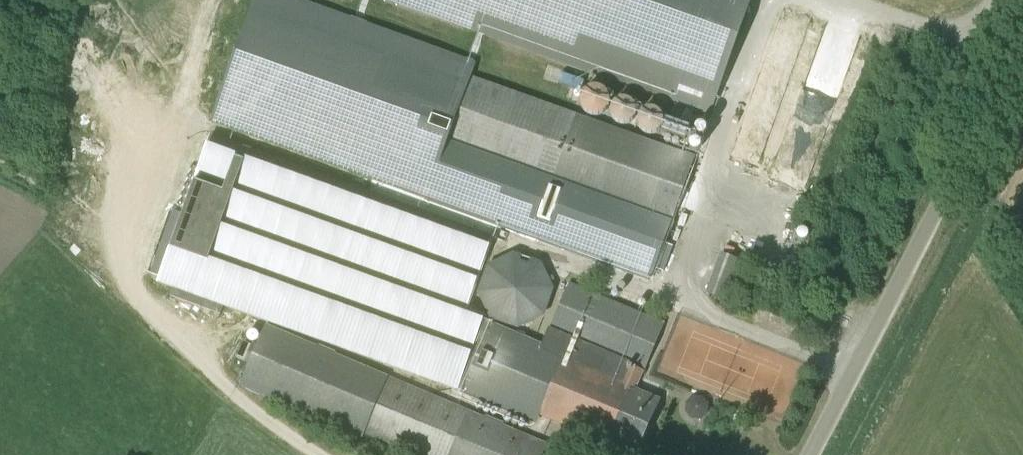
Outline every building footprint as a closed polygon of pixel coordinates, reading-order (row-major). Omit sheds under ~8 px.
[(446,138),(469,75),(471,76),(476,62),(304,0),(254,0),(209,122),(646,280),(670,219),(446,138)] [(712,113),(753,0),(401,0),(712,113)] [(785,30),(807,33),(810,15),(788,11),(785,30)] [(670,219),(689,155),(471,76),(469,75),(446,138),(670,219)] [(456,391),(461,392),(488,328),(480,325),(483,318),(464,311),(489,241),(209,138),(171,242),(156,285),(172,291),(168,299),(211,315),(218,317),(221,309),(455,394),(456,391)] [(518,329),(544,317),(554,289),(541,262),(514,252),(487,265),(477,292),(489,319),(518,329)] [(728,301),(742,261),(720,253),(706,294),(728,301)] [(666,323),(569,281),(542,344),(491,322),(488,328),(461,392),(536,425),(540,415),(633,454),(636,454),(660,400),(635,389),(643,371),(645,371),(666,323)] [(469,410),(264,326),(256,345),(252,343),(251,346),(243,343),(237,358),(245,362),(244,364),(248,366),(240,387),(362,438),(363,434),(413,454),(563,454),(565,451),(486,417),(469,410)]
